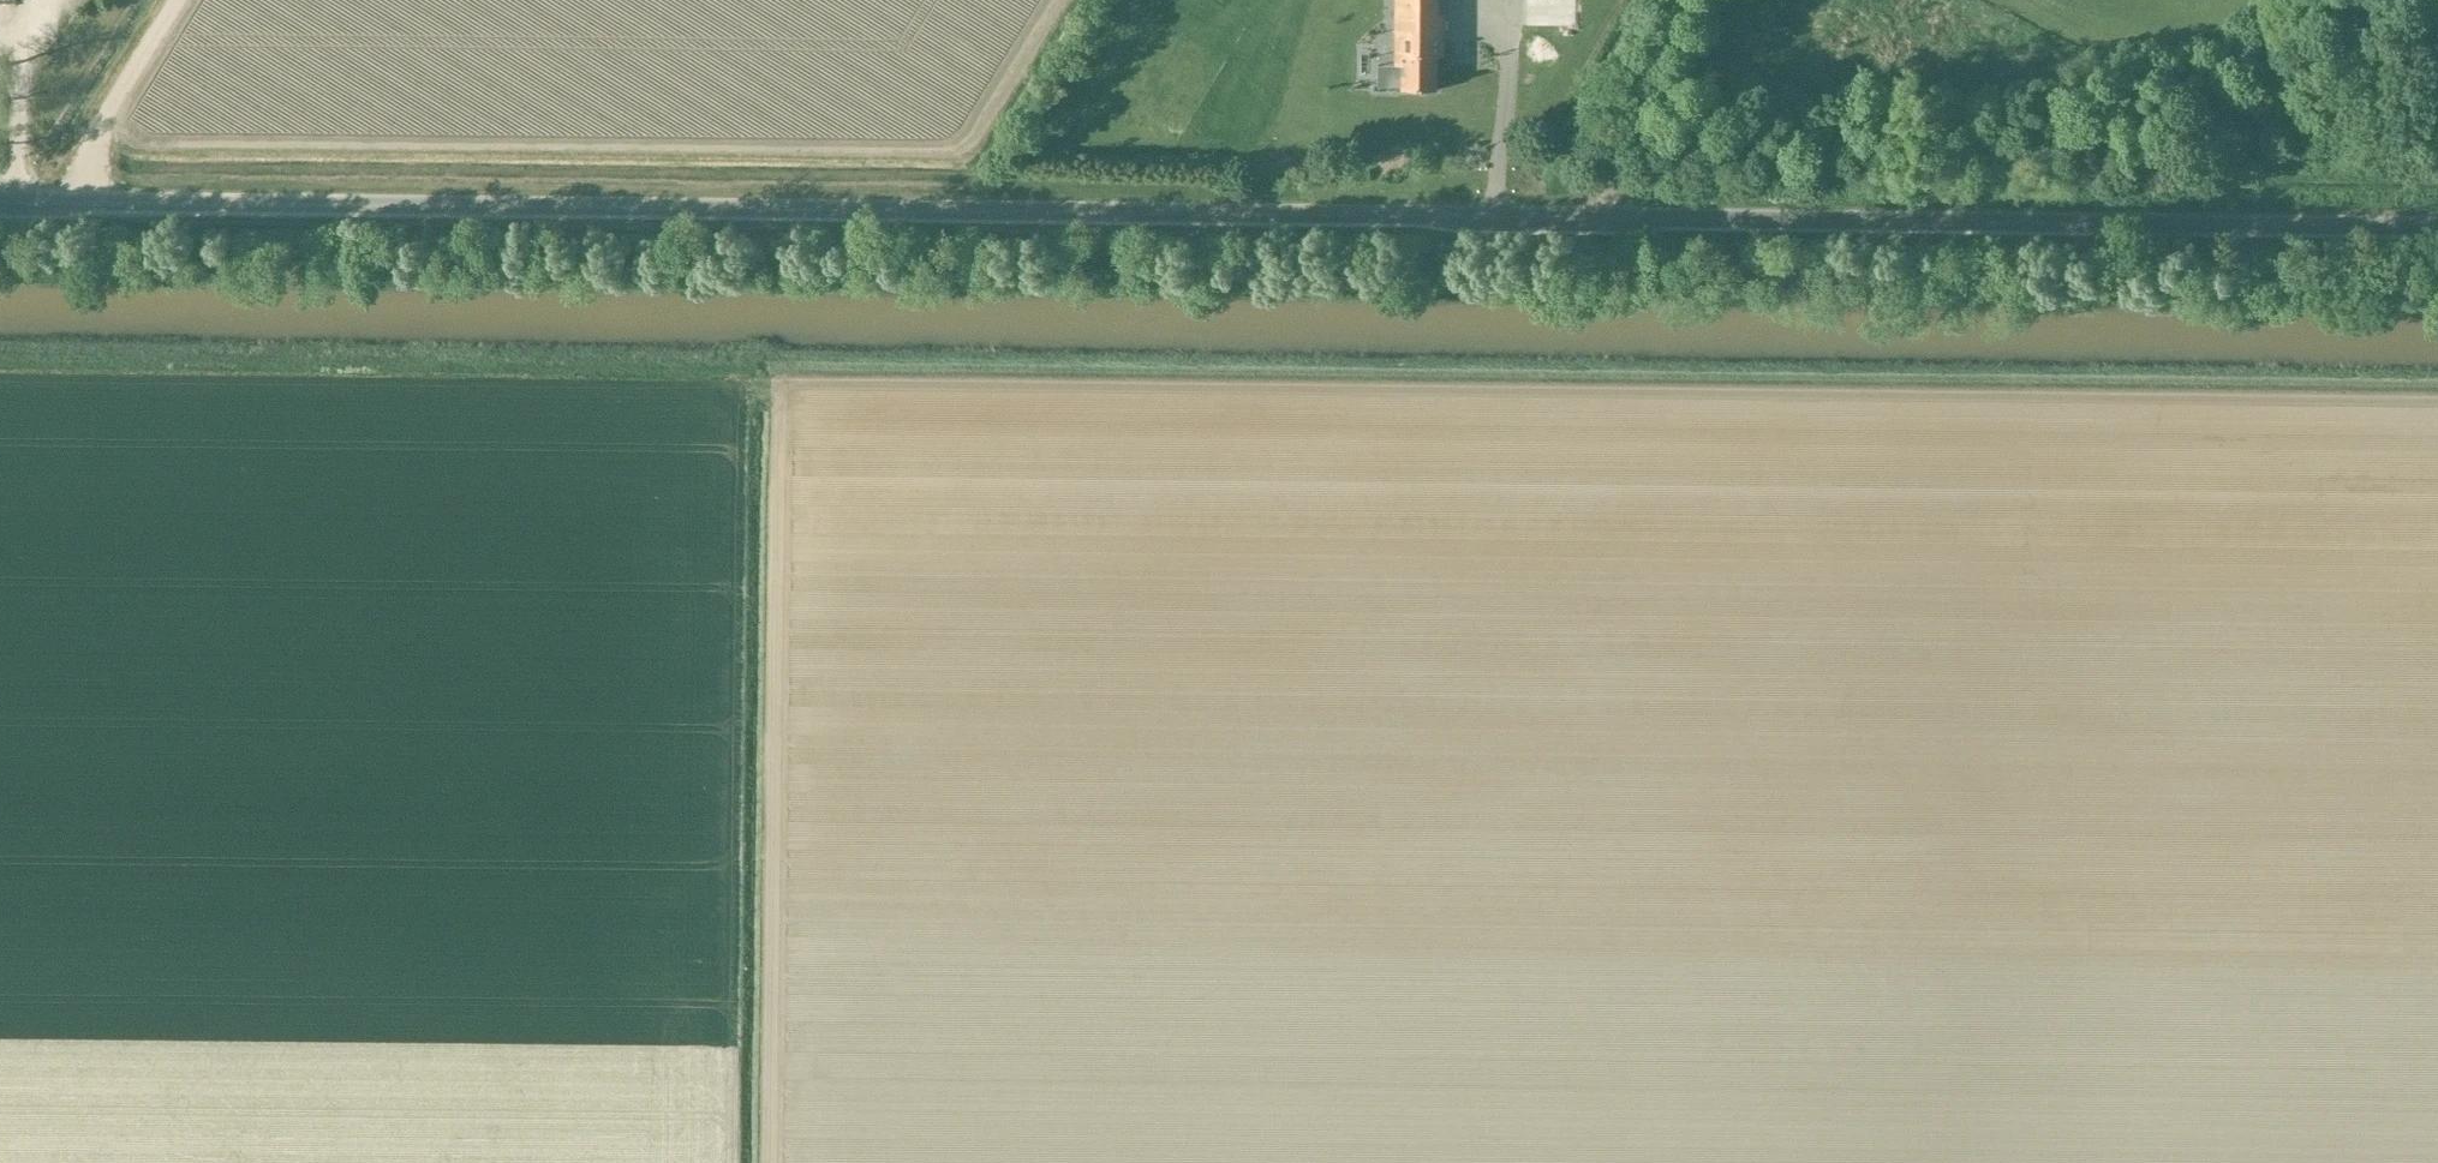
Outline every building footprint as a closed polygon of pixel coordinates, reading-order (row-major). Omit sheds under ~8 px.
[(48,0),(33,0),(32,6),(46,9),(48,0)] [(1413,91),(1435,91),(1436,58),(1442,58),(1443,0),(1395,0),(1394,66),(1401,66),(1401,91),(1413,91)] [(1541,122),(1548,112),(1542,108),(1535,118),(1541,122)]
